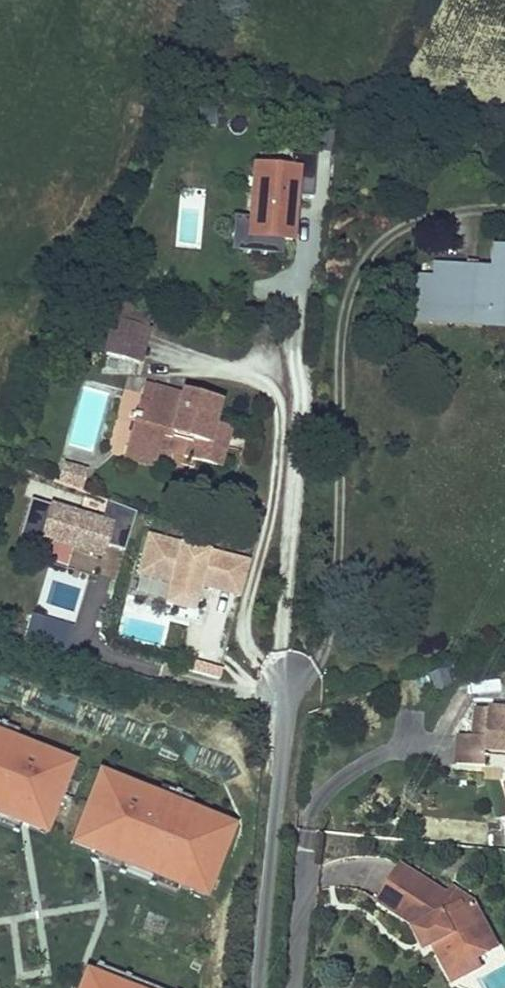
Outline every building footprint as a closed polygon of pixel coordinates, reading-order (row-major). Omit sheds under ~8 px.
[(248,232),(297,237),(305,160),(252,156),(248,232)] [(491,246),(490,263),(504,264),(504,247),(491,246)] [(486,307),(504,309),(504,264),(490,263),(489,268),(486,307)] [(486,307),(489,268),(474,267),(474,272),(465,272),(465,266),(433,264),(432,277),(429,309),(449,311),(449,316),(483,319),(482,327),(504,329),(504,309),(486,307)] [(432,277),(415,275),(411,321),(482,327),(483,319),(449,316),(449,311),(429,309),(432,277)] [(142,309),(113,301),(109,316),(138,323),(142,309)] [(138,323),(109,316),(100,349),(131,358),(140,324),(138,323)] [(150,406),(155,388),(143,385),(138,403),(150,406)] [(219,401),(182,391),(181,395),(155,388),(150,406),(138,403),(127,446),(152,453),(157,434),(171,437),(172,435),(189,439),(188,442),(186,454),(213,461),(217,446),(223,448),(224,448),(229,428),(213,423),(219,401)] [(152,453),(127,446),(124,458),(149,465),(152,453)] [(219,463),(223,448),(217,446),(213,461),(219,463)] [(79,492),(86,470),(63,462),(55,483),(79,492)] [(31,494),(18,545),(68,562),(74,544),(103,554),(106,540),(125,550),(137,509),(106,498),(102,514),(31,494)] [(148,528),(129,590),(191,610),(200,582),(240,594),(249,557),(148,528)] [(65,656),(72,626),(29,615),(21,645),(65,656)] [(486,756),(487,750),(504,752),(504,709),(476,707),(473,735),(459,734),(456,764),(486,766),(486,756)] [(47,835),(77,759),(0,728),(0,816),(47,835)] [(238,822),(99,767),(69,843),(208,898),(238,822)] [(497,947),(473,902),(463,908),(460,903),(450,909),(441,903),(447,895),(401,865),(378,901),(417,926),(413,928),(424,950),(433,945),(452,982),(479,967),(475,958),(497,947)] [(475,901),(452,886),(447,895),(441,903),(450,909),(460,903),(463,908),(473,902),(475,901)] [(77,987),(140,987),(86,967),(77,987)]
